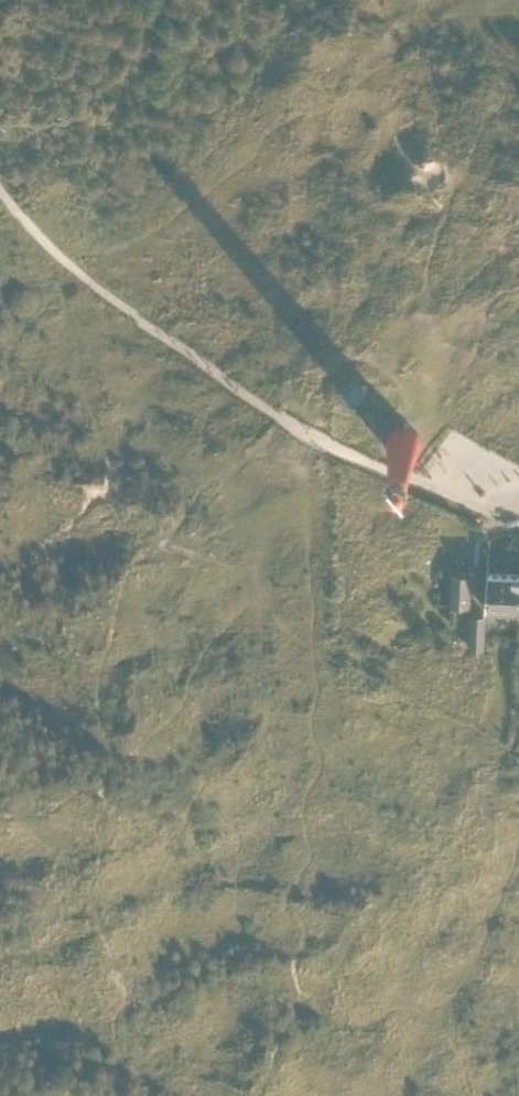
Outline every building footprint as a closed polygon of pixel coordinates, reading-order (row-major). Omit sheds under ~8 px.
[(453,570),(452,603),(470,604),(471,571),(453,570)] [(518,608),(518,573),(488,571),(486,606),(518,608)] [(472,613),(471,646),(484,647),(485,614),(472,613)]
